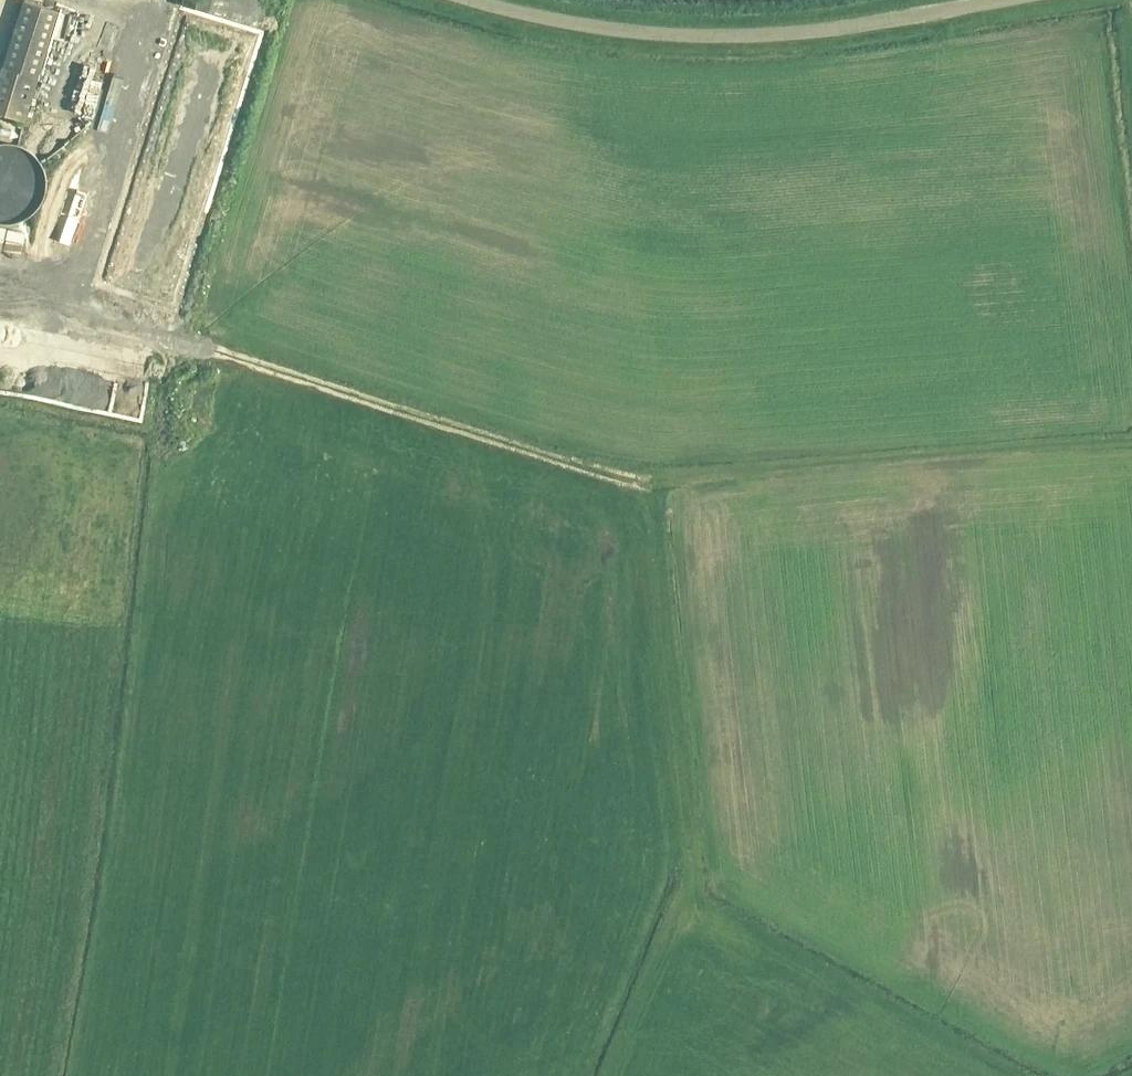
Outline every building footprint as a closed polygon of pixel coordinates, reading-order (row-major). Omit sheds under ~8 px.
[(46,17),(21,9),(0,82),(0,120),(15,124),(46,17)] [(44,99),(76,97),(75,83),(43,85),(44,99)] [(17,146),(11,145),(5,145),(0,145),(0,224),(8,225),(14,223),(22,221),(28,217),(35,211),(40,204),(43,196),(45,187),(45,179),(43,172),(40,165),(36,159),(30,153),(23,149),(17,146)]
